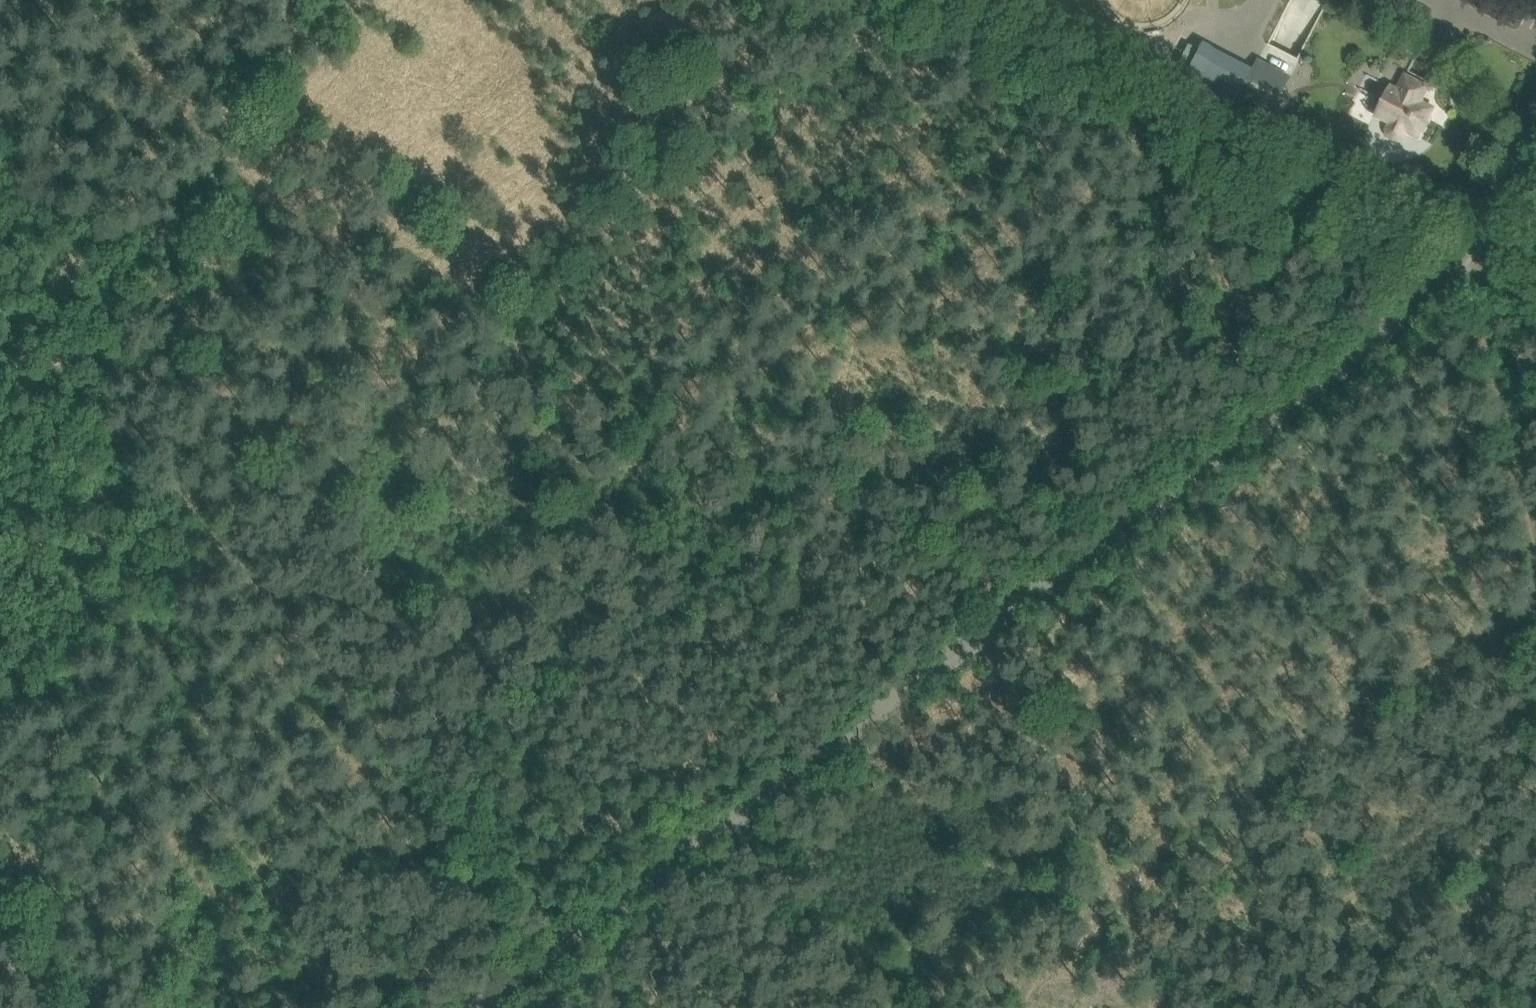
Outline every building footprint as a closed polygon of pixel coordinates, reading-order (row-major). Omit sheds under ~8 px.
[(1259,58),(1237,100),(1270,118),(1293,76),(1259,58)] [(1377,114),(1391,121),(1390,122),(1389,124),(1388,125),(1388,127),(1387,129),(1388,131),(1388,132),(1389,134),(1390,135),(1391,137),(1393,138),(1394,138),(1396,139),(1398,139),(1400,139),(1401,139),(1403,138),(1404,137),(1406,135),(1407,134),(1408,132),(1408,130),(1419,136),(1422,131),(1425,133),(1431,121),(1428,120),(1431,114),(1430,113),(1429,114),(1423,111),(1426,105),(1427,105),(1428,104),(1422,101),(1429,86),(1407,75),(1400,90),(1391,86),(1377,114)]
